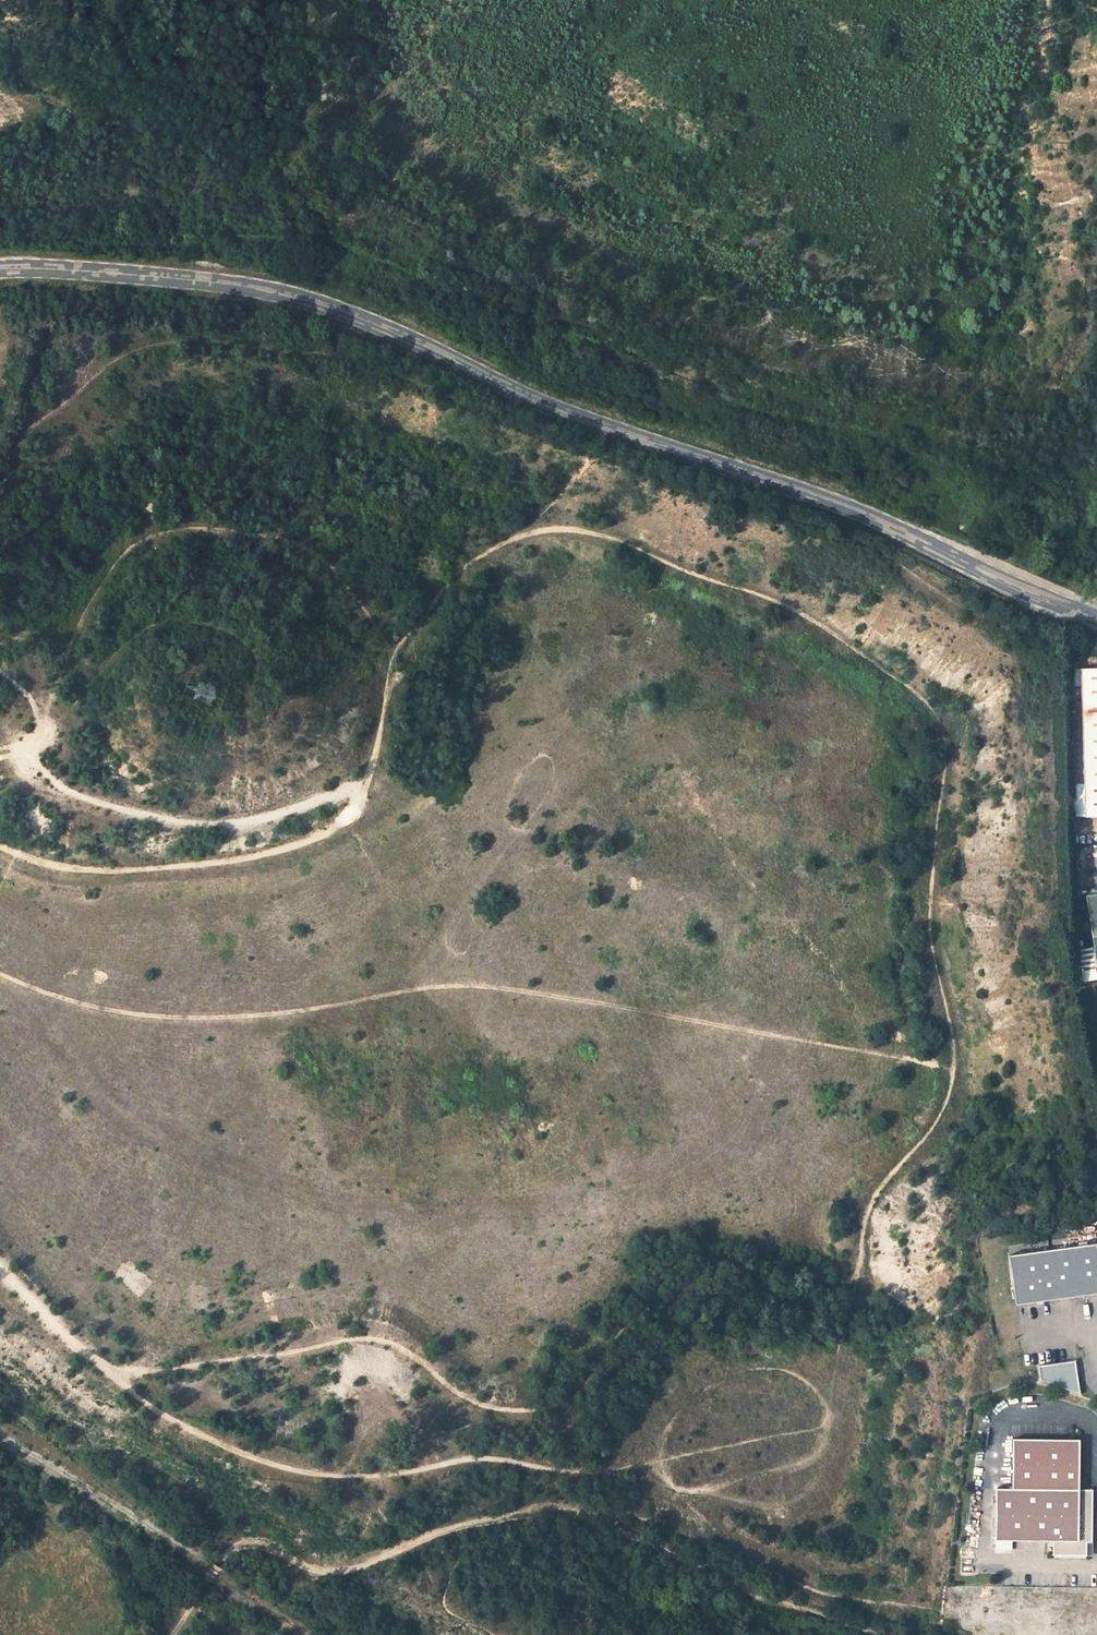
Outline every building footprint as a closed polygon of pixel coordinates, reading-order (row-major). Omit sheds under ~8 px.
[(1071,781),(1084,780),(1085,817),(1096,816),(1096,669),(1081,669),(1082,704),(1069,705),(1071,781)] [(264,823),(264,811),(254,810),(254,822),(264,823)] [(1086,896),(1096,966),(1096,894),(1086,896)] [(1086,979),(1094,979),(1094,967),(1085,968),(1086,979)] [(1010,1257),(1017,1306),(1096,1294),(1096,1244),(1010,1257)] [(663,1260),(653,1266),(656,1276),(670,1270),(663,1260)] [(1039,1378),(1078,1392),(1074,1359),(1037,1364),(1039,1378)] [(1012,1439),(1011,1489),(996,1488),(996,1540),(1003,1540),(1003,1548),(1011,1548),(1011,1540),(1053,1541),(1053,1555),(1087,1555),(1087,1541),(1092,1541),(1092,1490),(1078,1489),(1079,1440),(1012,1439)]
